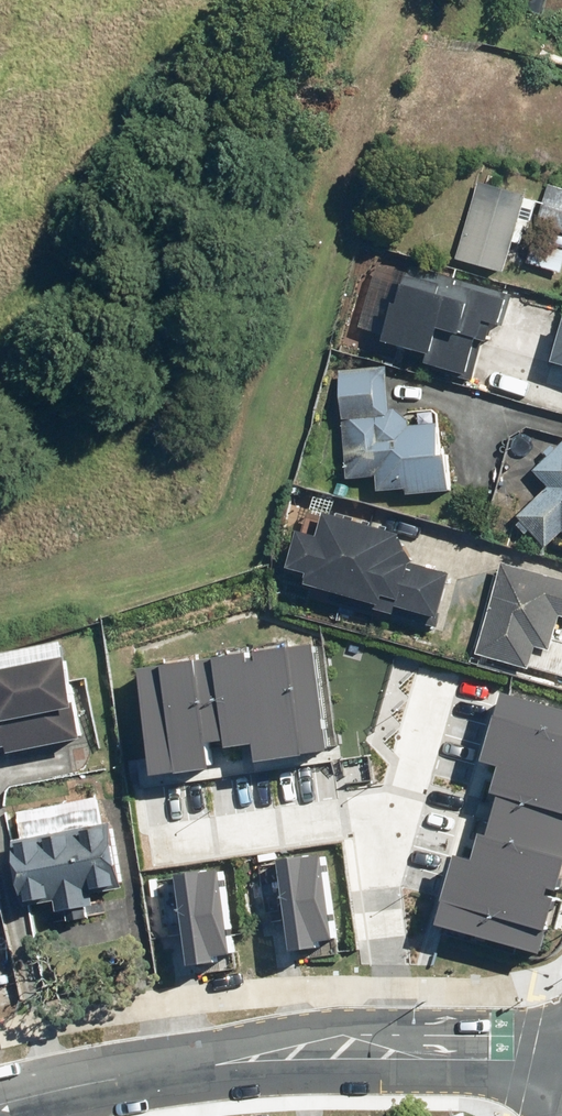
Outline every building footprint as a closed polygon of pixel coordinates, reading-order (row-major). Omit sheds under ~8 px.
[(526,196),(479,182),(456,262),(502,276),(526,196)] [(542,201),(533,226),(561,237),(561,208),(542,201)] [(524,265),(560,276),(561,270),(561,251),(531,242),(524,265)] [(500,336),(512,296),(406,265),(379,354),(466,380),(477,343),(488,346),(492,334),(500,336)] [(386,366),(338,368),(343,481),(371,480),(372,492),(402,491),(402,498),(443,496),(440,425),(410,426),(409,407),(387,408),(386,366)] [(561,539),(561,448),(532,475),(545,490),(514,518),(543,550),(559,536),(561,539)] [(300,580),(297,588),(388,619),(390,611),(430,625),(444,582),(398,566),(404,547),(321,519),(314,539),(297,534),(283,574),(300,580)] [(500,567),(475,656),(525,670),(530,652),(543,656),(553,619),(561,622),(561,584),(500,567)] [(135,665),(148,766),(331,742),(317,640),(135,665)] [(10,756),(82,742),(75,707),(63,709),(55,664),(0,674),(0,751),(9,749),(10,756)] [(536,952),(561,865),(561,711),(505,694),(436,922),(536,952)] [(95,799),(15,815),(21,845),(9,848),(21,909),(51,903),(54,915),(88,908),(86,897),(114,891),(95,799)] [(265,854),(275,944),(340,937),(330,847),(265,854)] [(232,868),(171,873),(177,959),(238,955),(232,868)]
